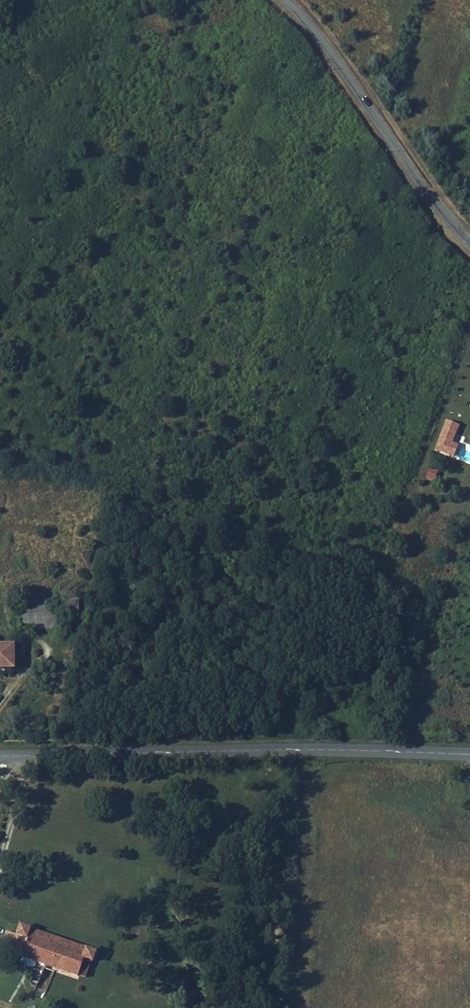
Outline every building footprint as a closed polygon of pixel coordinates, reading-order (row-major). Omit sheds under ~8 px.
[(21,602),(20,629),(60,630),(60,614),(51,614),(51,608),(45,608),(45,603),(21,602)] [(69,616),(77,617),(78,604),(70,603),(69,616)] [(0,646),(0,668),(13,668),(13,646),(0,646)] [(83,960),(92,962),(95,952),(86,949),(85,954),(28,935),(30,930),(21,927),(17,936),(25,939),(20,957),(78,976),(83,960)] [(86,949),(30,930),(28,935),(85,954),(86,949)]
